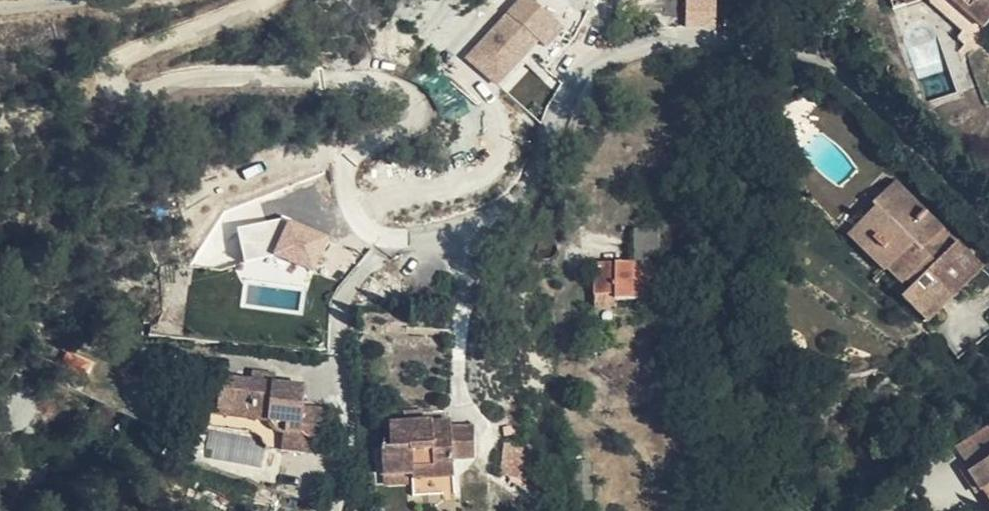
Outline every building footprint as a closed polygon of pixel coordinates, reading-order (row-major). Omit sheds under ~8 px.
[(560,23),(536,0),(517,0),(463,56),(497,89),(560,23)] [(716,26),(716,0),(685,0),(685,26),(716,26)] [(857,11),(888,0),(853,0),(857,11)] [(894,10),(905,6),(903,0),(891,0),(894,10)] [(964,29),(972,19),(955,5),(959,0),(929,0),(964,29)] [(955,5),(972,19),(985,30),(988,24),(988,0),(959,0),(955,5)] [(915,289),(903,302),(927,325),(982,271),(898,186),(874,209),(878,212),(864,225),(877,239),(869,246),(880,257),(874,263),(887,275),(893,268),(906,282),(915,289)] [(274,258),(319,270),(329,231),(284,220),(274,258)] [(240,227),(245,261),(286,255),(281,221),(240,227)] [(633,275),(647,276),(647,261),(661,260),(661,234),(634,234),(633,266),(633,275)] [(648,303),(647,276),(633,275),(633,266),(595,266),(595,298),(616,298),(615,302),(648,303)] [(893,293),(903,302),(915,289),(906,282),(893,293)] [(615,311),(615,302),(616,298),(595,298),(595,311),(615,311)] [(253,370),(252,385),(276,388),(276,373),(253,370)] [(215,381),(210,429),(270,437),(269,451),(269,452),(320,458),(325,416),(304,413),(306,392),(276,388),(252,385),(215,381)] [(406,428),(423,427),(422,416),(406,415),(406,428)] [(451,425),(423,427),(406,428),(389,428),(390,452),(383,452),(384,479),(413,477),(414,483),(454,481),(454,464),(474,463),(473,428),(452,430),(451,425)] [(270,437),(210,429),(208,443),(269,451),(270,437)] [(971,475),(983,494),(985,493),(988,490),(988,463),(971,475)] [(414,487),(414,483),(413,477),(384,479),(384,489),(414,487)]
